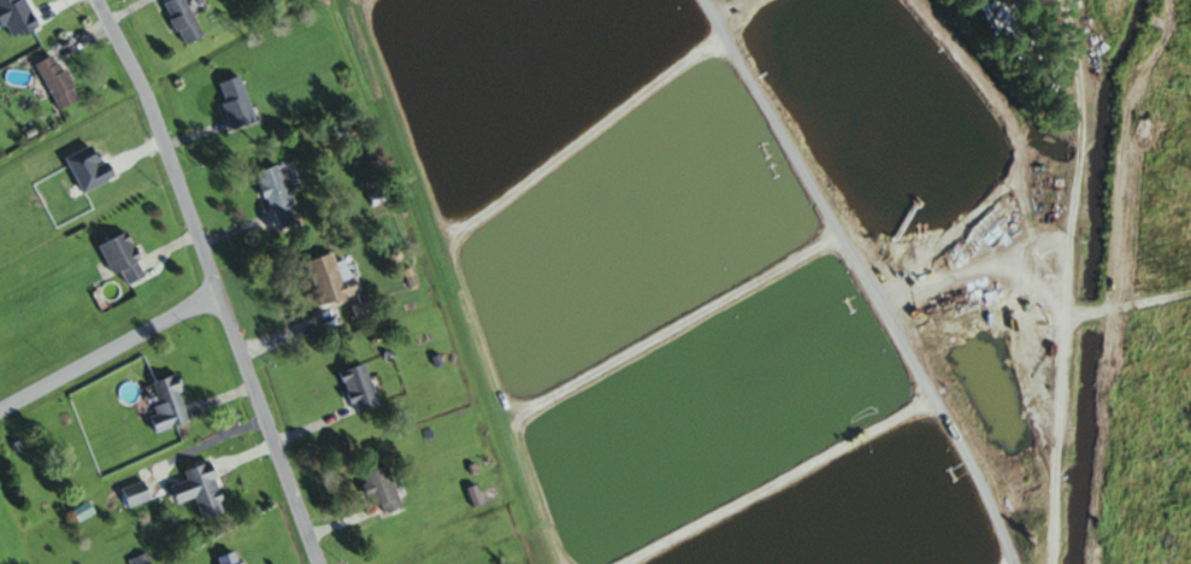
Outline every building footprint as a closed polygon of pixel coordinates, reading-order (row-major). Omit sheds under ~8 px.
[(187,0),(170,0),(164,3),(185,46),(205,37),(187,0)] [(35,64),(61,109),(81,98),(56,53),(35,64)] [(242,75),(218,83),(232,129),(257,122),(242,75)] [(291,171),(282,174),(279,164),(258,171),(277,230),(300,223),(288,186),(295,184),(291,171)] [(149,276),(127,232),(100,246),(114,275),(123,270),(130,285),(149,276)] [(308,261),(321,306),(358,295),(348,260),(337,263),(334,253),(308,261)] [(355,307),(357,315),(372,311),(369,303),(355,307)] [(341,372),(356,414),(381,406),(365,363),(341,372)] [(152,383),(162,413),(150,417),(155,433),(192,421),(177,375),(152,383)] [(203,520),(228,512),(212,462),(185,471),(188,481),(173,486),(178,504),(196,498),(203,520)] [(401,509),(391,467),(365,473),(375,515),(401,509)] [(119,490),(127,509),(152,500),(145,480),(119,490)] [(242,551),(218,557),(219,563),(245,563),(242,551)]
